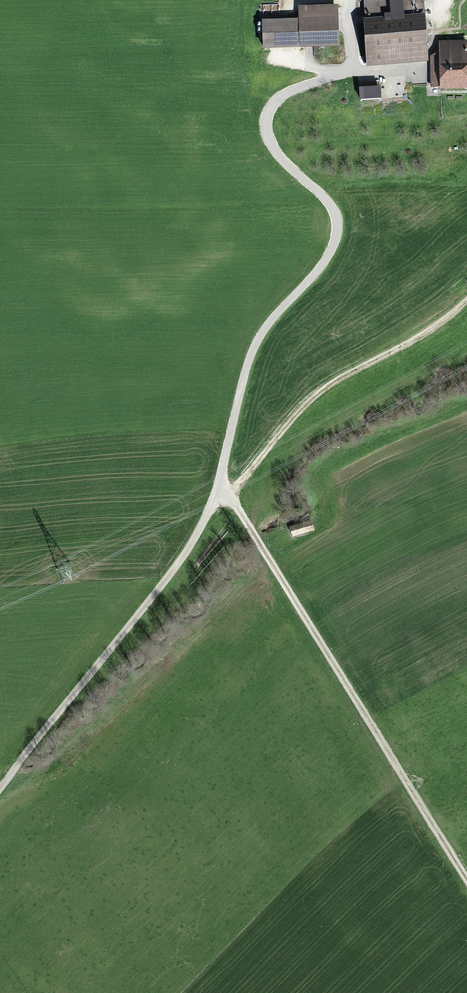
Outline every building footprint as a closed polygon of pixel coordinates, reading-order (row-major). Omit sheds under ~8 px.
[(368,65),(423,62),(420,0),(364,0),(368,65)] [(336,20),(260,23),(261,52),(337,49),(336,20)] [(438,44),(439,56),(432,56),(434,94),(466,93),(466,43),(438,44)]
